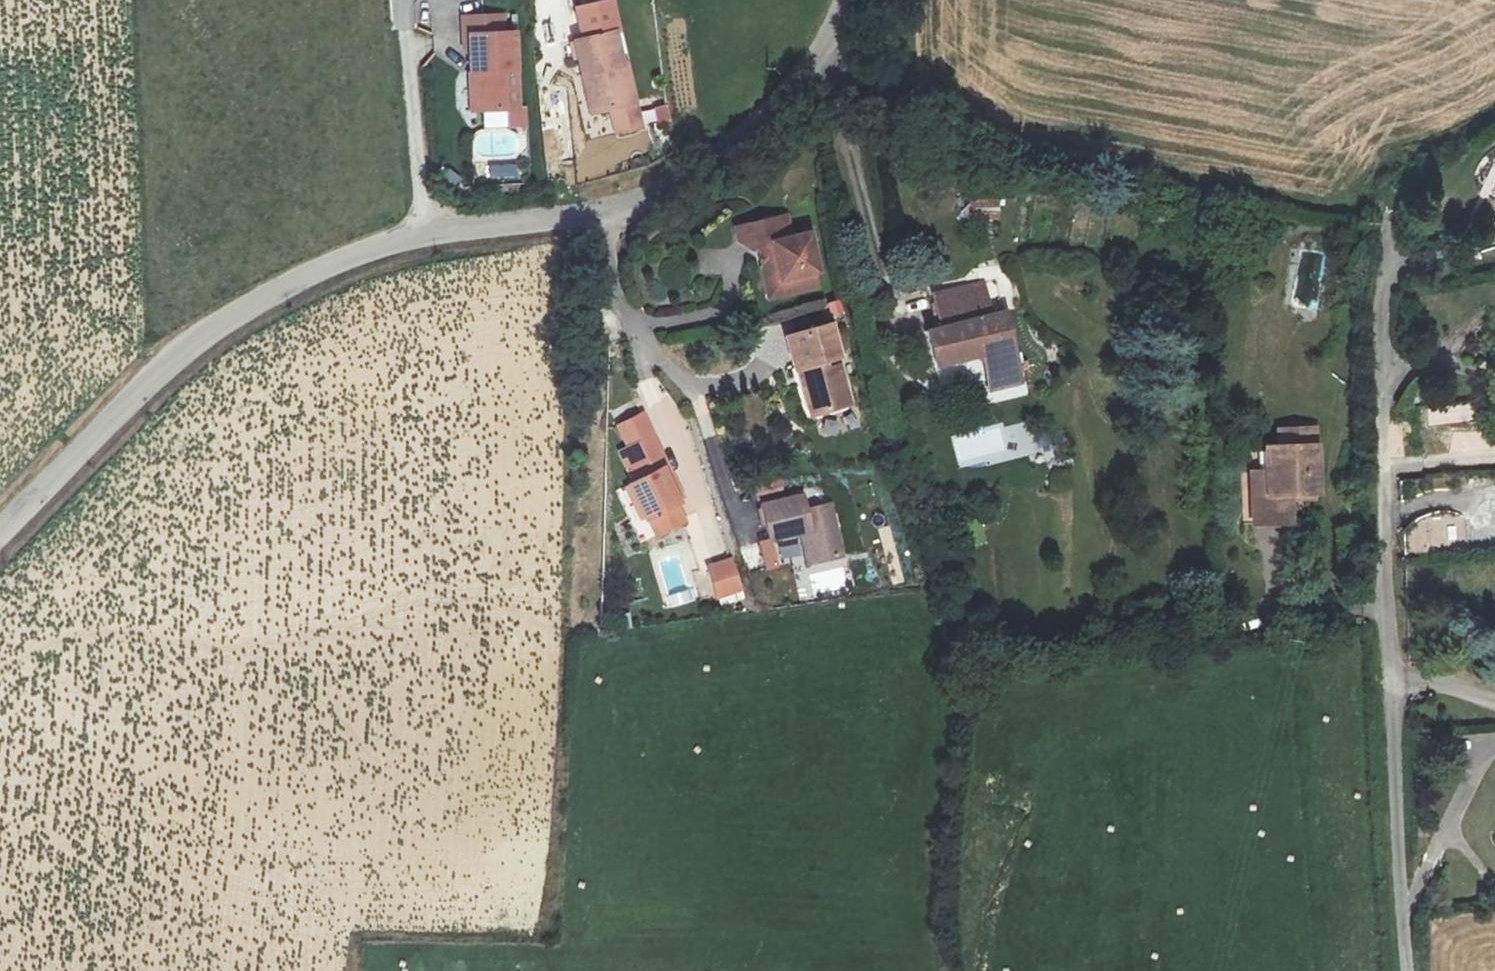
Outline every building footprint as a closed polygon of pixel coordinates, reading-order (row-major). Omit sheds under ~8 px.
[(575,40),(592,114),(612,110),(618,135),(644,130),(629,65),(626,66),(618,31),(621,30),(615,0),(611,0),(578,8),(584,38),(575,40)] [(477,109),(511,107),(512,125),(526,124),(526,107),(517,107),(514,32),(506,33),(505,14),(462,16),(463,44),(471,44),(472,70),(476,70),(477,109)] [(970,225),(998,224),(997,197),(969,198),(970,225)] [(812,234),(797,237),(791,216),(738,227),(741,240),(754,248),(759,247),(771,297),(821,286),(817,270),(820,268),(812,234)] [(937,291),(945,327),(992,316),(983,282),(937,291)] [(992,316),(945,327),(931,330),(940,366),(987,355),(994,387),(1021,381),(1007,312),(992,316)] [(854,406),(844,367),(828,372),(825,361),(841,357),(833,325),(788,337),(797,370),(803,368),(806,376),(803,377),(813,417),(854,406)] [(628,447),(620,451),(634,480),(626,484),(642,517),(648,514),(659,537),(688,523),(678,503),(685,499),(643,413),(617,425),(628,447)] [(1254,475),(1256,521),(1294,519),(1292,491),(1320,489),(1316,423),(1280,425),(1281,445),(1269,446),(1271,474),(1254,475)] [(768,540),(801,532),(808,564),(842,555),(830,505),(804,511),(800,496),(759,507),(768,540)] [(1427,516),(1430,548),(1460,546),(1458,514),(1427,516)] [(709,565),(719,598),(741,592),(731,559),(709,565)]
